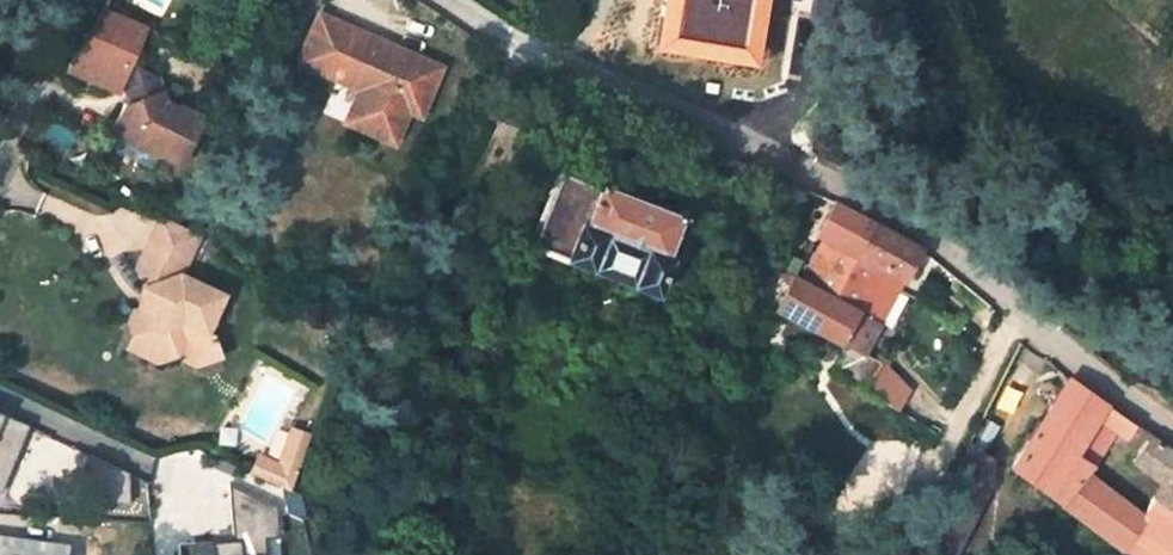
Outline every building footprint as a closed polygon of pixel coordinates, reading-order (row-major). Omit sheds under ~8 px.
[(659,53),(759,71),(771,0),(668,0),(659,53)] [(67,68),(78,72),(84,75),(104,38),(134,52),(145,29),(102,9),(67,68)] [(353,34),(316,20),(297,69),(334,83),(337,76),(353,82),(355,91),(343,124),(391,142),(403,109),(414,113),(433,65),(389,48),(387,53),(351,40),(353,34)] [(104,38),(84,75),(117,89),(134,52),(104,38)] [(163,97),(130,110),(116,140),(164,162),(164,161),(186,171),(208,124),(186,114),(184,119),(169,112),(163,97)] [(565,256),(626,280),(656,292),(671,256),(667,254),(681,216),(683,214),(683,211),(682,209),(680,207),(677,207),(675,209),(674,211),(600,182),(600,179),(599,177),(597,175),(594,175),(592,177),(591,180),(560,168),(531,239),(566,253),(565,256)] [(778,307),(860,352),(918,250),(836,205),(834,204),(818,234),(831,241),(808,283),(795,276),(778,307)] [(133,341),(151,348),(155,368),(174,363),(198,369),(217,351),(205,339),(209,339),(225,302),(181,281),(201,238),(161,219),(136,270),(151,309),(147,319),(136,315),(130,329),(133,341)] [(127,357),(155,368),(151,348),(133,341),(127,357)] [(901,405),(916,387),(889,364),(874,381),(901,405)] [(1147,518),(1143,514),(1086,472),(1113,432),(1123,437),(1128,436),(1136,424),(1068,376),(1064,372),(1051,391),(1058,397),(1034,432),(1028,427),(1012,451),(1019,457),(1013,464),(1125,548),(1147,518)] [(23,425),(0,414),(0,475),(23,425)] [(1000,426),(987,418),(972,447),(986,453),(1000,426)] [(294,489),(314,431),(292,424),(279,460),(259,453),(252,475),(294,489)] [(1151,436),(1135,461),(1164,484),(1154,498),(1172,512),(1172,452),(1151,436)] [(128,474),(87,455),(84,503),(125,506),(128,474)] [(177,544),(177,554),(266,554),(264,539),(277,538),(274,507),(227,484),(232,545),(211,547),(210,541),(177,544)] [(1143,514),(1147,518),(1125,548),(1134,554),(1172,554),(1172,512),(1154,498),(1143,514)]
